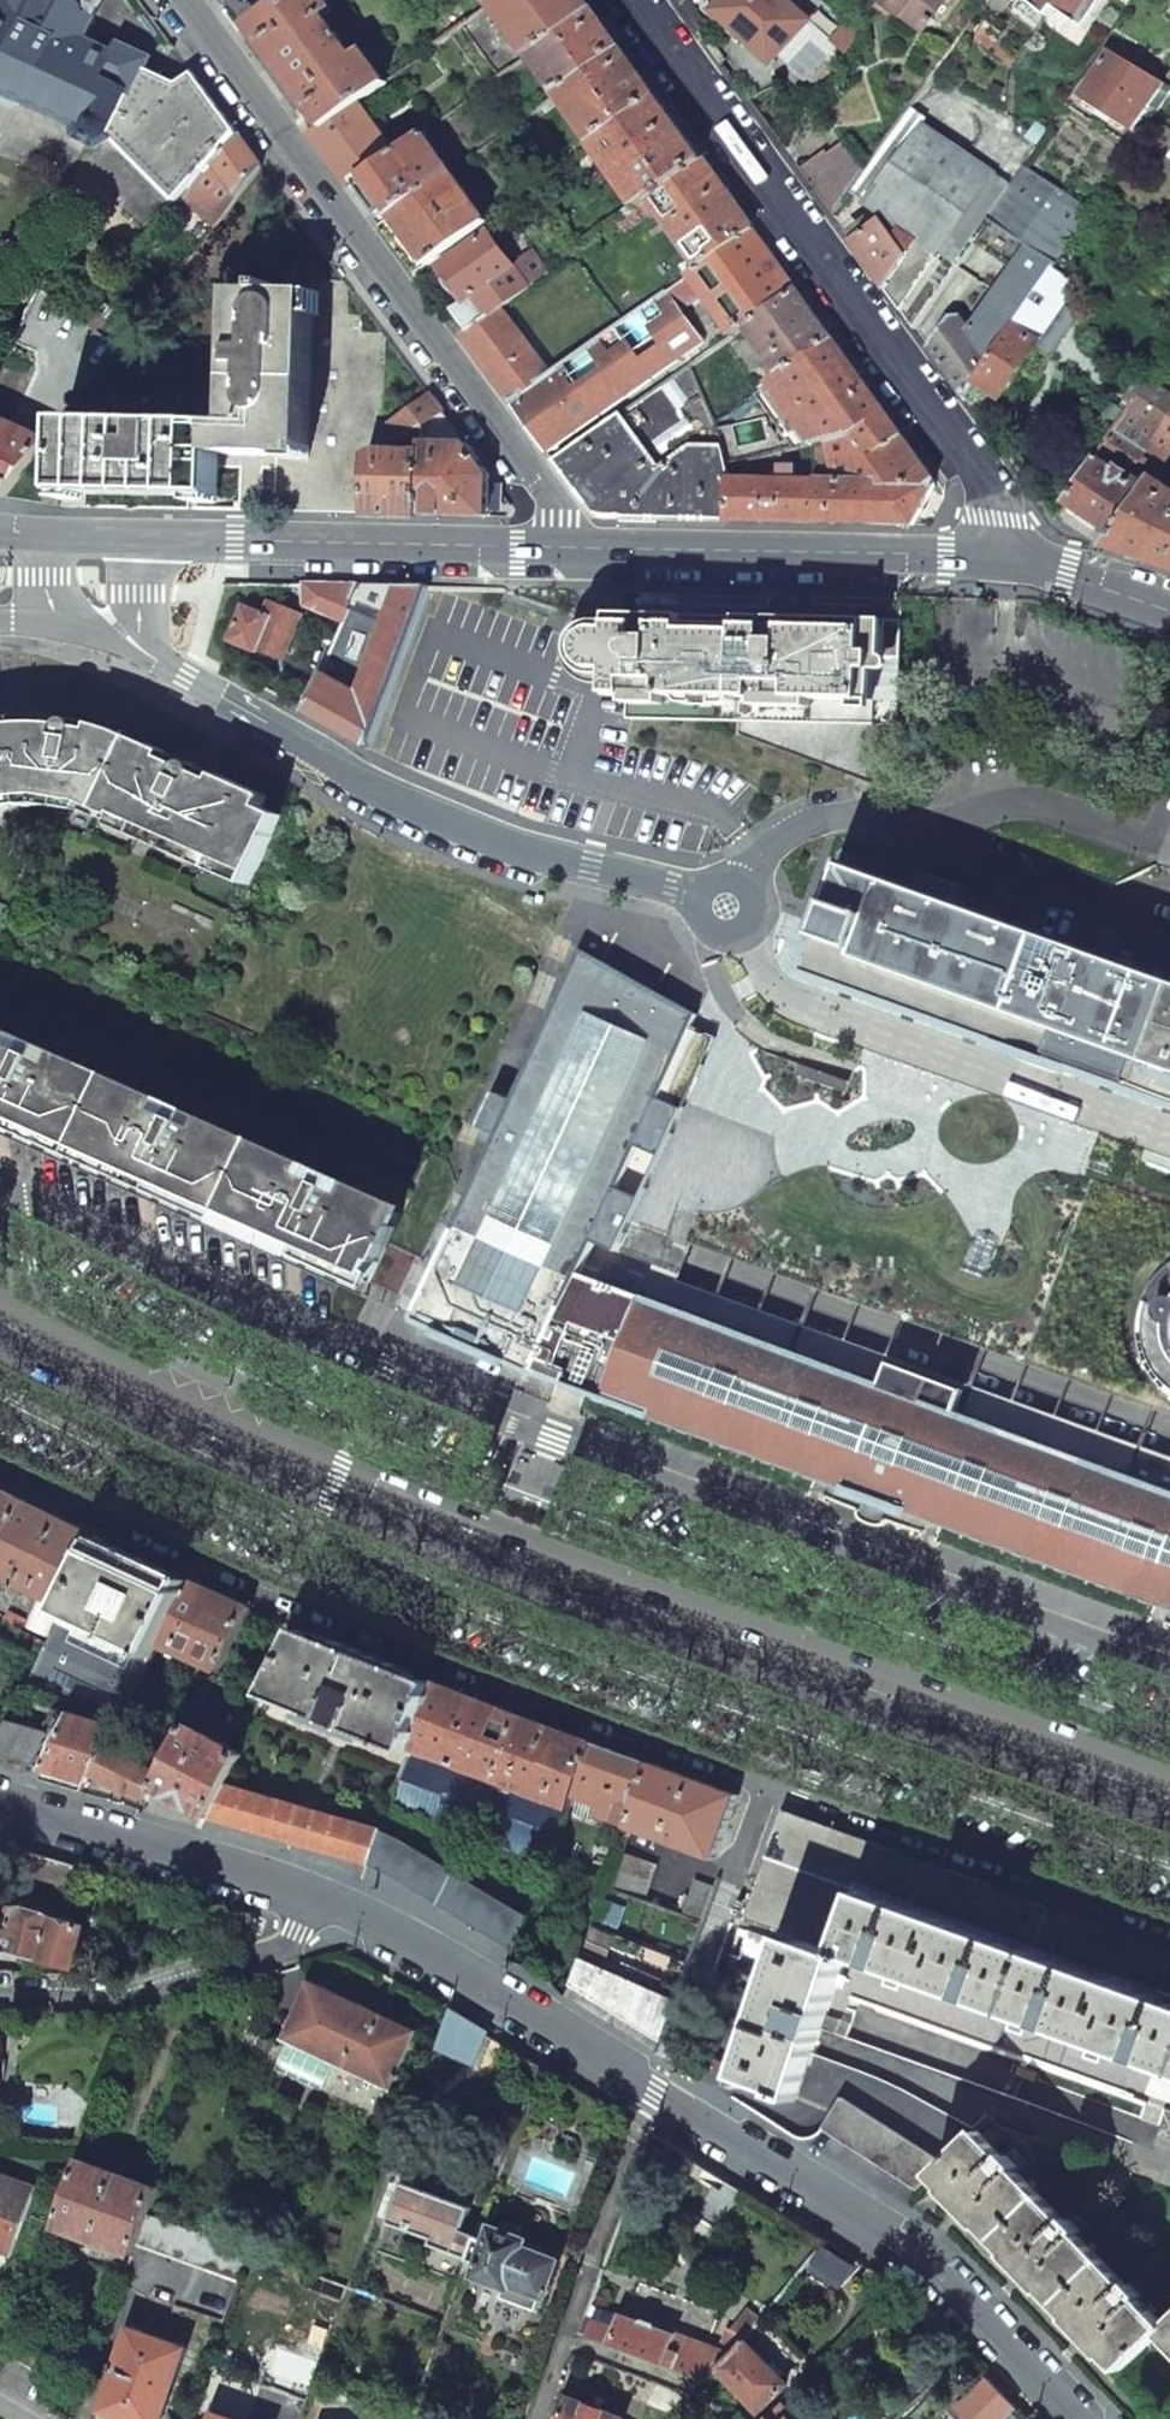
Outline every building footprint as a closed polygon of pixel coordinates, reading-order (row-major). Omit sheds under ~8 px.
[(4,88),(30,100),(82,124),(81,134),(101,142),(111,136),(131,158),(125,164),(148,187),(170,211),(176,204),(236,133),(193,73),(178,83),(146,68),(113,53),(84,39),(102,0),(0,0),(0,86),(4,88)] [(324,0),(281,0),(278,2),(247,26),(267,51),(259,57),(266,66),(290,98),(297,107),(304,101),(323,127),(356,102),(385,81),(361,49),(353,56),(322,15),(330,9),(324,0)] [(489,0),(466,0),(438,20),(443,26),(431,34),(437,42),(491,2),(489,0)] [(491,2),(528,54),(591,6),(587,0),(494,0),(491,2)] [(784,0),(721,0),(714,8),(734,26),(732,28),(771,62),(807,21),(784,0)] [(925,31),(947,0),(880,0),(925,31)] [(1049,15),(1056,5),(1085,26),(1103,0),(1028,0),(1049,15)] [(598,16),(591,6),(528,54),(556,93),(619,45),(598,16)] [(118,43),(113,53),(146,68),(151,59),(118,43)] [(628,57),(619,45),(556,93),(593,142),(655,95),(628,57)] [(1108,51),(1079,95),(1134,129),(1149,105),(1158,111),(1169,93),(1169,88),(1140,70),(1108,51)] [(512,65),(506,58),(494,67),(499,75),(512,65)] [(30,100),(4,88),(6,97),(23,105),(30,100)] [(678,127),(655,95),(593,142),(615,174),(678,127)] [(394,153),(356,102),(323,127),(313,134),(322,146),(351,185),(394,153)] [(853,187),(849,193),(864,203),(920,125),(905,114),(866,170),(853,187)] [(956,266),(1009,184),(920,125),(864,203),(892,222),(880,231),(875,223),(851,241),(857,249),(914,328),(956,266)] [(701,159),(678,127),(615,174),(638,206),(701,159)] [(236,133),(176,204),(211,230),(260,166),(252,154),(236,133)] [(451,172),(421,133),(394,153),(351,185),(365,203),(381,225),(451,172)] [(828,155),(853,187),(866,170),(844,142),(828,155)] [(801,171),(833,216),(849,193),(853,187),(828,155),(826,151),(801,171)] [(476,171),(468,159),(451,172),(455,179),(462,173),(466,178),(476,171)] [(722,188),(701,159),(638,206),(617,222),(620,228),(626,223),(629,227),(654,207),(686,251),(680,256),(684,262),(680,266),(686,275),(751,227),(730,198),(722,188)] [(1090,209),(1022,166),(1009,184),(956,266),(992,294),(967,334),(958,318),(949,318),(929,349),(935,357),(964,398),(976,381),(1051,268),(1083,219),(1090,209)] [(455,179),(451,172),(381,225),(408,262),(416,273),(487,221),(455,179)] [(1083,219),(1051,268),(1072,282),(1104,234),(1083,219)] [(785,275),(751,227),(686,275),(698,291),(730,334),(743,324),(794,287),(785,275)] [(523,282),(487,233),(440,268),(465,300),(454,308),(456,312),(449,317),(463,335),(501,307),(533,284),(528,278),(523,282)] [(1051,268),(976,381),(1000,397),(1035,346),(1051,358),(1080,315),(1064,304),(1076,285),(1072,282),(1051,268)] [(698,291),(686,275),(665,289),(677,306),(698,291)] [(236,346),(121,345),(63,420),(65,420),(64,508),(88,508),(88,495),(154,497),(219,498),(219,467),(278,468),(277,512),(367,514),(367,459),(381,451),(383,334),(358,334),(358,316),(344,316),(345,282),(311,281),(309,293),(273,293),(274,286),(264,286),(265,292),(237,291),(236,346)] [(743,324),(778,373),(830,337),(811,311),(794,287),(743,324)] [(552,374),(512,401),(544,443),(550,451),(703,338),(699,332),(698,334),(677,306),(665,289),(552,374)] [(552,374),(501,307),(463,335),(487,367),(512,401),(552,374)] [(105,321),(90,309),(83,318),(98,330),(105,321)] [(901,434),(830,337),(778,373),(769,380),(812,444),(824,440),(858,433),(871,456),(901,434)] [(688,364),(557,461),(599,517),(663,518),(727,520),(728,478),(728,468),(715,418),(688,364)] [(1144,384),(1114,430),(1146,450),(1169,413),(1169,402),(1144,384)] [(428,395),(387,426),(398,439),(424,441),(424,437),(425,423),(441,411),(428,395)] [(3,497),(47,441),(0,417),(0,496),(3,497)] [(1065,504),(1109,535),(1149,477),(1156,468),(1141,459),(1146,450),(1114,430),(1065,504)] [(865,523),(913,523),(934,483),(888,483),(871,456),(858,433),(824,440),(834,480),(817,479),(816,522),(865,523)] [(871,456),(888,483),(934,483),(936,480),(925,465),(901,434),(871,456)] [(488,516),(489,474),(465,443),(432,444),(431,437),(424,437),(424,441),(424,454),(423,515),(455,515),(488,516)] [(424,454),(381,451),(367,459),(367,514),(395,514),(423,515),(424,454)] [(777,464),(777,479),(792,479),(792,465),(777,464)] [(1149,477),(1109,535),(1102,547),(1147,561),(1169,569),(1169,492),(1149,477)] [(816,522),(817,479),(792,479),(777,479),(728,478),(727,520),(772,521),(816,522)] [(360,586),(306,584),(307,604),(345,623),(360,586)] [(345,623),(309,713),(371,747),(428,588),(394,587),(360,586),(345,623)] [(301,613),(270,601),(266,614),(244,605),(230,642),(258,654),(260,649),(284,657),(301,613)] [(630,696),(630,719),(739,722),(738,735),(742,737),(805,759),(877,786),(900,725),(901,620),(641,615),(641,623),(606,623),(597,624),(590,627),(583,633),(579,640),(577,649),(578,657),(582,665),(587,671),(595,675),(604,677),(604,695),(630,696)] [(74,809),(81,811),(95,816),(251,885),(282,815),(265,808),(269,797),(118,731),(101,725),(66,719),(48,718),(20,719),(3,721),(0,722),(0,812),(17,808),(31,806),(53,806),(74,809)] [(931,791),(933,779),(914,776),(912,787),(931,791)] [(1158,864),(1169,868),(1169,831),(1158,864)] [(1003,1043),(1076,1069),(1115,960),(848,865),(809,974),(1003,1043)] [(499,1136),(459,1225),(580,1280),(583,1272),(596,1242),(620,1189),(638,1147),(660,1099),(698,1015),(582,950),(515,1100),(499,1136)] [(1115,960),(1076,1069),(1077,1069),(1169,1103),(1169,980),(1115,960)] [(373,1282),(389,1244),(402,1214),(0,1034),(0,1115),(373,1282)] [(1076,1069),(1003,1043),(1002,1046),(1012,1055),(1023,1061),(1046,1070),(1063,1073),(1075,1072),(1077,1069),(1076,1069)] [(499,1136),(515,1100),(496,1093),(480,1128),(499,1136)] [(660,1099),(638,1147),(654,1154),(676,1106),(660,1099)] [(612,1249),(635,1196),(620,1189),(596,1242),(612,1249)] [(580,1280),(459,1225),(417,1320),(442,1331),(441,1335),(510,1368),(512,1362),(539,1375),(580,1280)] [(389,1244),(373,1282),(402,1295),(419,1257),(389,1244)] [(992,1251),(972,1244),(962,1271),(982,1278),(992,1251)] [(1169,1263),(1165,1267),(1153,1279),(1145,1293),(1143,1298),(1138,1314),(1136,1325),(1137,1331),(1139,1347),(1144,1363),(1150,1373),(1160,1387),(1169,1394),(1169,1262),(1169,1263)] [(539,1375),(607,1399),(644,1295),(643,1295),(583,1272),(580,1280),(539,1375)] [(644,1295),(607,1399),(850,1489),(847,1494),(907,1515),(908,1511),(1169,1607),(1169,1471),(1167,1478),(1156,1474),(1160,1463),(1073,1431),(1005,1406),(1002,1413),(988,1407),(991,1401),(891,1363),(885,1378),(882,1377),(645,1290),(643,1295),(644,1295)] [(27,1501),(0,1487),(0,1553),(27,1501)] [(27,1501),(0,1553),(0,1577),(67,1608),(100,1545),(103,1539),(61,1518),(27,1501)] [(65,1612),(155,1653),(159,1643),(190,1587),(140,1563),(100,1545),(67,1608),(65,1612)] [(468,1577),(445,1568),(440,1580),(463,1589),(465,1583),(468,1577)] [(190,1587),(159,1643),(216,1674),(217,1675),(252,1607),(202,1585),(193,1581),(190,1587)] [(155,1653),(65,1612),(47,1646),(23,1690),(120,1719),(138,1687),(155,1653)] [(7,1613),(2,1624),(18,1632),(24,1621),(7,1613)] [(333,1642),(304,1630),(271,1696),(412,1753),(414,1747),(438,1684),(400,1669),(333,1642)] [(196,1677),(179,1711),(193,1718),(210,1684),(196,1677)] [(505,1711),(438,1684),(414,1747),(572,1808),(575,1799),(595,1745),(546,1726),(505,1711)] [(115,1728),(72,1716),(43,1770),(50,1772),(86,1783),(90,1776),(106,1744),(115,1728)] [(7,1722),(0,1735),(0,1757),(30,1766),(47,1734),(7,1722)] [(242,1754),(187,1724),(160,1773),(162,1773),(154,1788),(182,1804),(207,1819),(225,1786),(242,1754)] [(160,1773),(106,1744),(90,1776),(146,1802),(154,1788),(162,1773),(160,1773)] [(620,1754),(595,1745),(575,1799),(617,1813),(613,1822),(628,1828),(653,1766),(620,1754)] [(572,1808),(414,1747),(412,1753),(391,1809),(551,1868),(572,1808)] [(728,1792),(654,1764),(653,1766),(628,1828),(715,1860),(739,1796),(728,1792)] [(382,1832),(225,1786),(207,1819),(368,1869),(382,1832)] [(783,1812),(752,1903),(746,1921),(789,1936),(837,1954),(860,1890),(1158,1999),(1161,1992),(1169,1966),(1169,1952),(1129,1937),(1054,1910),(985,1885),(919,1861),(835,1831),(783,1812)] [(403,1842),(382,1832),(368,1869),(384,1871),(514,1952),(527,1918),(403,1842)] [(9,1846),(0,1844),(0,1878),(9,1846)] [(75,1866),(25,1851),(14,1888),(65,1903),(75,1866)] [(653,1868),(618,1855),(605,1889),(641,1902),(653,1868)] [(716,1891),(695,1884),(689,1901),(682,1898),(675,1915),(703,1925),(716,1891)] [(860,1890),(837,1954),(848,1958),(1157,2070),(1169,2074),(1169,1995),(1161,1992),(1158,1999),(860,1890)] [(752,1903),(739,1898),(732,1915),(746,1921),(752,1903)] [(11,1907),(0,1946),(0,1947),(38,1960),(52,1919),(11,1907)] [(84,1927),(52,1918),(52,1919),(38,1960),(72,1969),(84,1927)] [(786,1945),(739,1928),(731,1949),(778,1966),(786,1945)] [(837,1954),(789,1936),(786,1945),(778,1966),(750,2042),(739,2077),(778,2092),(776,2096),(796,2102),(805,2075),(813,2054),(822,2030),(827,2017),(836,1992),(848,1958),(837,1954)] [(848,1958),(836,1992),(1169,2113),(1169,2099),(1148,2091),(1157,2070),(848,1958)] [(675,2002),(579,1959),(569,1984),(661,2042),(675,2002)] [(417,2032),(335,1993),(311,1981),(284,2038),(390,2089),(417,2032)] [(437,2046),(473,2066),(486,2033),(449,2011),(437,2046)] [(840,2021),(827,2017),(822,2030),(835,2035),(840,2021)] [(835,2035),(822,2030),(813,2054),(882,2080),(979,2132),(989,2122),(1014,2098),(929,2069),(835,2035)] [(739,2077),(750,2042),(725,2033),(716,2059),(734,2066),(730,2075),(739,2077)] [(882,2080),(813,2054),(805,2075),(842,2099),(945,2164),(979,2132),(882,2080)] [(1157,2070),(1148,2091),(1169,2099),(1169,2074),(1157,2070)] [(945,2164),(842,2099),(823,2128),(918,2189),(933,2174),(945,2164)] [(1005,2160),(979,2132),(945,2164),(933,2174),(947,2189),(944,2191),(963,2211),(982,2230),(984,2228),(1008,2253),(1006,2255),(1024,2274),(1042,2293),(1044,2292),(1069,2317),(1066,2319),(1085,2339),(1104,2359),(1106,2357),(1118,2371),(1157,2337),(1164,2328),(1138,2300),(1143,2296),(1131,2284),(1127,2289),(1077,2236),(1081,2232),(1070,2220),(1066,2224),(1016,2171),(1020,2167),(1009,2155),(1005,2160)] [(79,2159),(53,2227),(133,2256),(136,2245),(148,2215),(158,2188),(79,2159)] [(10,2256),(36,2187),(0,2174),(0,2252),(10,2256)] [(726,2181),(703,2217),(720,2228),(743,2191),(726,2181)] [(405,2184),(388,2223),(432,2239),(429,2245),(452,2252),(444,2275),(460,2280),(468,2261),(469,2258),(481,2225),(466,2219),(470,2208),(405,2184)] [(148,2215),(136,2245),(236,2282),(247,2251),(148,2215)] [(480,2265),(476,2275),(507,2286),(504,2297),(541,2312),(545,2299),(547,2300),(558,2262),(521,2247),(524,2241),(517,2239),(521,2228),(502,2221),(498,2232),(481,2225),(469,2258),(468,2261),(480,2265)] [(826,2242),(800,2273),(835,2295),(863,2265),(826,2242)] [(722,2353),(589,2305),(578,2334),(705,2382),(716,2369),(744,2340),(737,2333),(727,2348),(724,2347),(722,2353)] [(1164,2328),(1157,2337),(1169,2351),(1169,2323),(1164,2328)] [(938,2326),(912,2351),(928,2367),(954,2342),(938,2326)] [(99,2412),(118,2418),(160,2418),(186,2349),(129,2328),(99,2412)] [(744,2340),(716,2369),(757,2411),(787,2384),(744,2340)] [(988,2377),(952,2410),(960,2418),(1003,2418),(1015,2407),(988,2377)] [(558,2418),(618,2418),(566,2398),(558,2418)] [(765,2418),(790,2418),(793,2415),(782,2404),(765,2418)]
